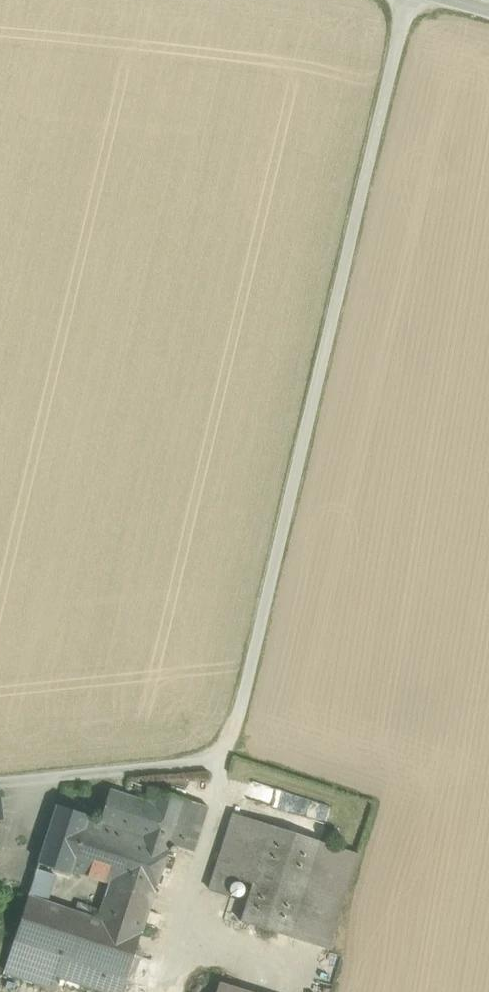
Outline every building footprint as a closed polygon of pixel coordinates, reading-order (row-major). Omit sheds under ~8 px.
[(153,803),(110,789),(100,821),(143,835),(152,808),(153,803)] [(185,799),(158,790),(153,803),(152,808),(179,817),(185,799)] [(208,806),(185,799),(179,817),(170,843),(170,844),(176,846),(193,852),(208,806)] [(89,815),(58,805),(39,863),(70,873),(71,871),(88,817),(89,815)] [(179,817),(152,808),(143,835),(170,843),(179,817)] [(271,825),(234,813),(210,890),(228,895),(234,878),(253,883),(271,825)] [(100,821),(88,817),(71,871),(111,884),(153,897),(170,844),(170,843),(143,835),(100,821)] [(320,840),(271,825),(253,883),(241,921),(290,936),(320,840)] [(37,870),(28,896),(47,902),(55,876),(37,870)] [(153,897),(111,884),(107,897),(149,910),(153,897)] [(47,902),(28,896),(14,941),(62,956),(97,967),(127,977),(142,933),(100,919),(47,902)] [(149,910),(107,897),(100,919),(142,933),(149,910)] [(62,956),(14,941),(4,972),(53,987),(56,976),(55,975),(62,956)] [(97,967),(62,956),(55,975),(56,976),(91,987),(97,967)] [(97,967),(91,987),(108,991),(123,991),(127,977),(97,967)] [(219,981),(216,991),(259,991),(219,981)]
